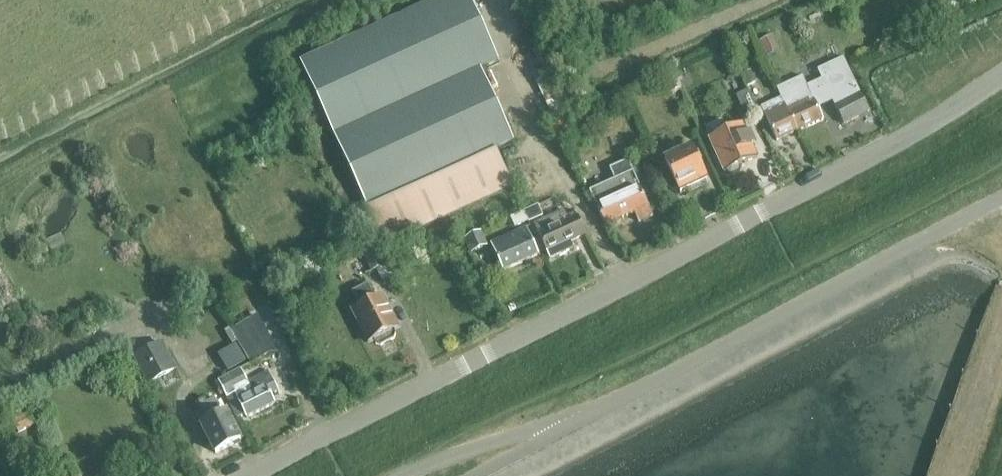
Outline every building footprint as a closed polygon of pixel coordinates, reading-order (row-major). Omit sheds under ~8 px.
[(384,246),(514,187),(497,150),(513,142),(480,70),(498,62),(470,0),(438,0),(301,63),(384,246)] [(803,77),(781,87),(801,130),(822,120),(817,108),(832,101),(844,125),(870,112),(844,58),(818,70),(822,80),(815,84),(817,87),(810,91),(803,77)] [(663,76),(672,93),(681,88),(673,71),(663,76)] [(777,141),(801,130),(786,98),(781,87),(777,89),(782,98),(761,108),(777,141)] [(736,95),(744,114),(756,109),(748,90),(736,95)] [(740,162),(758,155),(743,122),(733,126),(731,122),(721,127),(723,131),(711,137),(725,169),(729,167),(733,171),(739,168),(740,162)] [(665,158),(680,189),(708,176),(693,145),(665,158)] [(637,219),(651,213),(627,159),(610,166),(615,177),(590,189),(605,222),(633,210),(637,219)] [(523,209),(527,219),(543,211),(539,202),(523,209)] [(576,213),(567,217),(564,211),(534,225),(550,259),(573,249),(571,243),(586,235),(576,213)] [(504,267),(537,251),(525,225),(502,235),(498,226),(487,231),(504,267)] [(363,251),(371,268),(382,264),(374,246),(363,251)] [(376,270),(384,288),(398,282),(390,264),(376,270)] [(378,294),(373,297),(365,283),(352,290),(360,304),(352,308),(369,341),(373,339),(375,343),(379,344),(392,337),(394,333),(392,328),(395,326),(378,294)] [(232,331),(248,361),(265,352),(248,322),(232,331)] [(134,357),(147,381),(172,368),(158,343),(134,357)] [(217,353),(227,371),(245,361),(235,343),(217,353)] [(266,369),(246,380),(239,367),(216,379),(237,417),(245,412),(247,415),(273,400),(269,392),(277,388),(266,369)] [(225,410),(222,412),(213,395),(197,403),(205,420),(201,422),(215,450),(239,438),(225,410)] [(12,421),(18,433),(35,424),(28,412),(12,421)]
